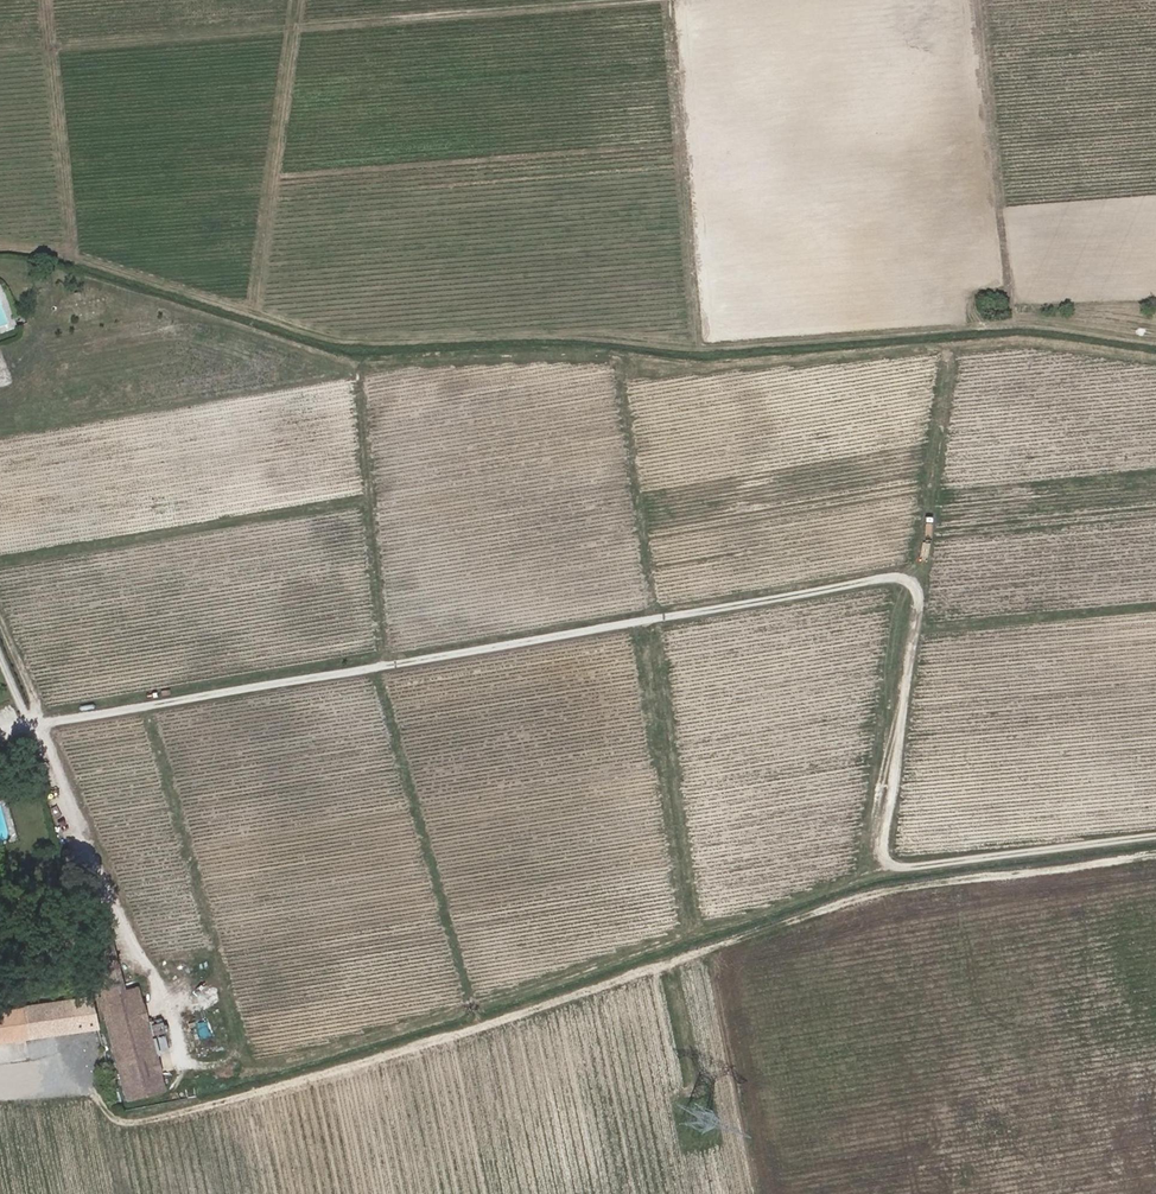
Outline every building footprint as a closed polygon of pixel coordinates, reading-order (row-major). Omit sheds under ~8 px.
[(149,984),(111,994),(137,1098),(175,1088),(149,984)] [(39,1033),(33,1004),(0,1009),(0,1039),(39,1033)]
